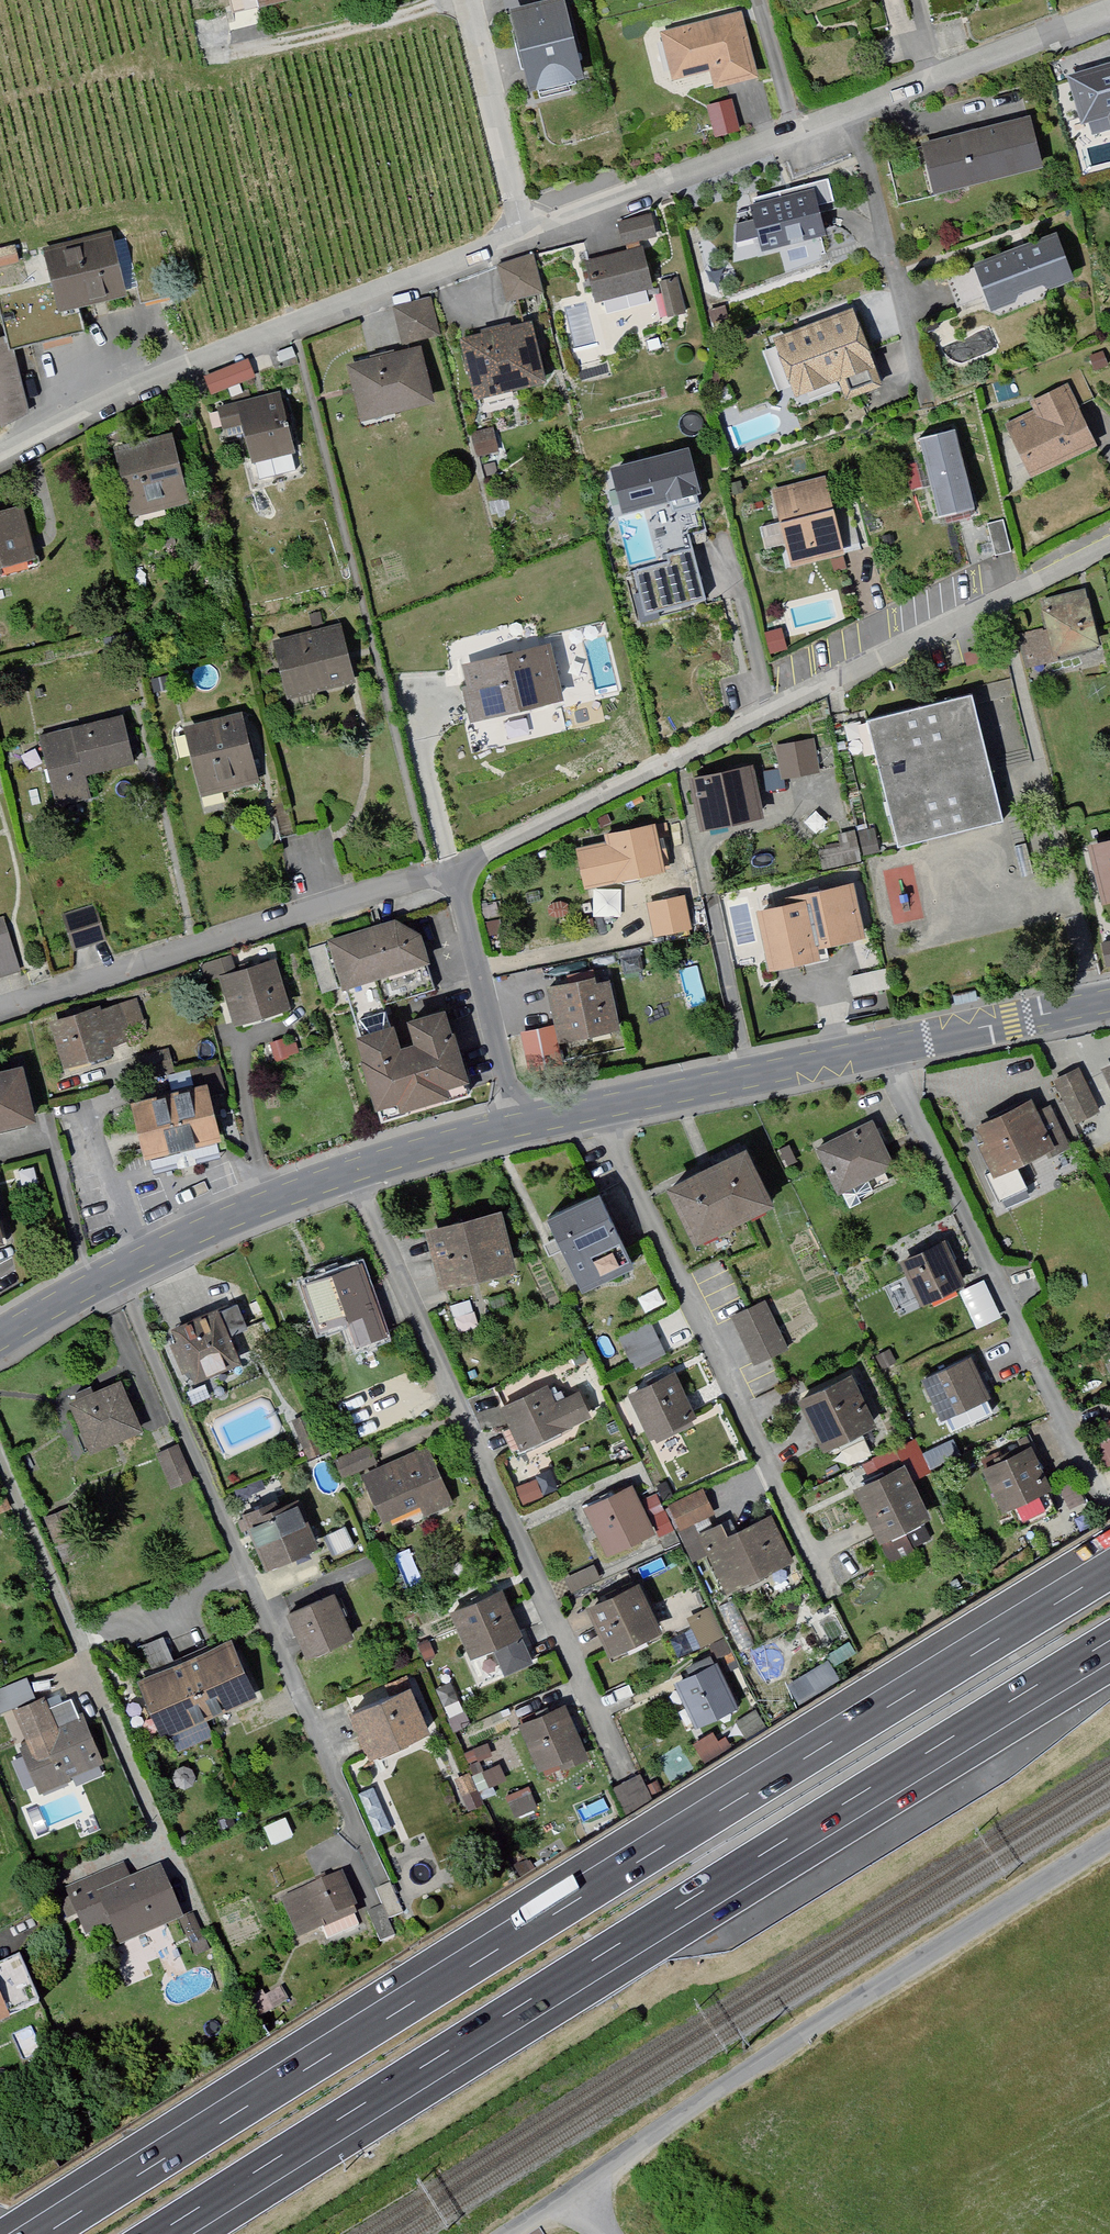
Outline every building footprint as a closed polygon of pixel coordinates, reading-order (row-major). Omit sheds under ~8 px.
[(565,0),(513,0),(499,3),(521,97),(585,82),(565,0)] [(739,8),(654,30),(667,78),(707,68),(712,87),(757,75),(739,8)] [(1071,83),(1084,136),(1109,129),(1109,74),(1071,83)] [(714,134),(738,128),(731,99),(707,104),(714,134)] [(1042,168),(1031,122),(918,150),(930,196),(1042,168)] [(757,254),(822,241),(816,210),(828,208),(824,184),(776,193),(777,200),(746,206),(750,227),(735,230),(733,247),(755,243),(757,254)] [(620,255),(582,264),(592,307),(650,293),(639,244),(651,241),(646,221),(614,228),(620,255)] [(36,250),(46,294),(0,304),(0,348),(2,358),(83,340),(76,311),(123,300),(108,234),(36,250)] [(1052,238),(969,269),(988,317),(1070,285),(1052,238)] [(529,260),(491,275),(501,308),(539,298),(529,260)] [(673,281),(657,285),(666,321),(681,317),(673,281)] [(431,305),(390,313),(399,353),(439,344),(431,305)] [(853,313),(772,342),(793,402),(836,387),(843,406),(881,392),(853,313)] [(527,327),(456,344),(470,405),(542,388),(527,327)] [(422,353),(344,368),(355,427),(434,412),(422,353)] [(245,367),(203,386),(210,400),(251,382),(245,367)] [(1095,451),(1066,390),(1030,407),(1033,415),(1000,431),(1025,485),(1095,451)] [(292,460),(278,397),(215,412),(220,436),(239,432),(248,470),(292,460)] [(488,432),(467,437),(473,460),(494,455),(488,432)] [(972,513),(952,434),(917,443),(937,522),(972,513)] [(170,442),(111,456),(127,524),(187,510),(170,442)] [(842,555),(823,481),(768,495),(786,569),(842,555)] [(0,518),(0,578),(36,570),(22,513),(0,518)] [(999,525),(985,528),(993,563),(1007,560),(999,525)] [(696,557),(625,574),(637,625),(708,609),(696,557)] [(1096,654),(1081,595),(1038,606),(1044,631),(1015,638),(1023,672),(1096,654)] [(337,631),(270,649),(285,705),(352,687),(337,631)] [(561,706),(550,652),(455,672),(466,726),(561,706)] [(971,698),(864,724),(895,853),(1002,827),(971,698)] [(237,718),(181,731),(199,806),(255,792),(237,718)] [(117,719),(37,741),(56,811),(87,802),(81,781),(130,768),(117,719)] [(817,777),(811,743),(772,749),(779,784),(817,777)] [(763,823),(751,768),(688,782),(700,837),(763,823)] [(654,828),(603,839),(613,884),(664,873),(654,828)] [(817,855),(820,876),(857,869),(851,835),(833,838),(835,851),(817,855)] [(1086,849),(1100,907),(1109,905),(1109,843),(1086,849)] [(786,908),(754,915),(767,977),(825,965),(822,953),(861,945),(849,887),(785,900),(786,908)] [(684,899),(647,907),(654,939),(690,931),(684,899)] [(92,912),(59,922),(70,957),(103,947),(92,912)] [(0,924),(0,984),(16,979),(0,924)] [(440,1012),(403,1023),(411,1048),(397,1052),(384,1009),(436,993),(419,937),(390,924),(324,944),(325,949),(310,953),(323,995),(339,990),(354,1040),(349,1041),(372,1116),(392,1110),(395,1121),(448,1105),(445,1093),(463,1088),(440,1012)] [(1105,964),(1109,963),(1109,938),(1100,940),(1105,964)] [(198,962),(202,976),(232,968),(229,954),(198,962)] [(272,964),(215,982),(232,1033),(289,1015),(272,964)] [(605,979),(543,991),(554,1046),(615,1034),(605,979)] [(97,1011),(46,1027),(62,1079),(114,1063),(111,1055),(144,1045),(133,1008),(99,1019),(97,1011)] [(156,1099),(127,1107),(142,1166),(220,1147),(209,1103),(223,1100),(215,1067),(152,1083),(156,1099)] [(1098,1074),(1109,1098),(1109,1068),(1098,1074)] [(0,1075),(0,1135),(34,1126),(21,1070),(0,1075)] [(1076,1074),(1051,1086),(1071,1127),(1095,1115),(1076,1074)] [(983,1180),(996,1208),(1024,1194),(1014,1173),(1046,1158),(1059,1185),(1082,1173),(1051,1109),(1034,1117),(1029,1106),(975,1132),(984,1150),(977,1154),(988,1177),(983,1180)] [(871,1126),(814,1152),(838,1202),(894,1175),(871,1126)] [(746,1154),(664,1192),(691,1249),(772,1211),(746,1154)] [(598,1199),(545,1224),(579,1296),(632,1272),(598,1199)] [(499,1218),(420,1235),(433,1294),(511,1277),(499,1218)] [(965,1290),(943,1246),(898,1267),(919,1312),(965,1290)] [(357,1268),(299,1289),(312,1326),(345,1327),(354,1352),(384,1341),(357,1268)] [(763,1304),(728,1322),(752,1371),(787,1354),(763,1304)] [(168,1348),(184,1390),(239,1368),(229,1342),(244,1336),(234,1310),(171,1334),(175,1346),(168,1348)] [(650,1328),(617,1343),(633,1376),(665,1361),(650,1328)] [(971,1363),(922,1385),(940,1425),(989,1403),(971,1363)] [(641,1392),(624,1399),(647,1450),(655,1446),(660,1457),(688,1445),(682,1432),(695,1427),(673,1379),(664,1383),(660,1375),(638,1385),(641,1392)] [(855,1380),(799,1406),(823,1458),(879,1431),(855,1380)] [(119,1388),(65,1411),(85,1460),(139,1438),(119,1388)] [(546,1389),(496,1411),(507,1438),(501,1441),(510,1460),(590,1426),(577,1397),(554,1407),(546,1389)] [(292,1430),(306,1465),(323,1458),(309,1423),(292,1430)] [(1091,1443),(1106,1472),(1109,1471),(1109,1433),(1091,1443)] [(876,1484),(853,1494),(880,1550),(899,1541),(905,1554),(925,1544),(919,1531),(928,1526),(909,1486),(925,1479),(911,1449),(869,1469),(876,1484)] [(369,1450),(333,1465),(342,1487),(357,1481),(377,1531),(415,1516),(420,1527),(450,1516),(425,1453),(377,1472),(369,1450)] [(1031,1450),(981,1473),(1002,1519),(1052,1496),(1031,1450)] [(175,1451),(151,1461),(166,1497),(190,1487),(175,1451)] [(604,1564),(668,1535),(650,1496),(636,1503),(631,1493),(581,1516),(604,1564)] [(712,1519),(702,1497),(666,1514),(677,1536),(712,1519)] [(274,1506),(238,1521),(262,1578),(314,1556),(295,1511),(279,1518),(274,1506)] [(720,1531),(697,1542),(724,1599),(792,1567),(769,1520),(725,1542),(720,1531)] [(597,1587),(590,1573),(564,1586),(571,1600),(597,1587)] [(635,1590),(584,1613),(607,1663),(657,1641),(635,1590)] [(454,1615),(446,1618),(465,1665),(492,1654),(503,1680),(528,1670),(499,1598),(482,1604),(480,1598),(451,1609),(454,1615)] [(334,1600),(285,1620),(303,1664),(352,1644),(334,1600)] [(707,1614),(683,1624),(689,1638),(673,1646),(680,1662),(706,1651),(712,1664),(727,1657),(707,1614)] [(251,1703),(226,1645),(135,1685),(161,1743),(251,1703)] [(714,1672),(673,1692),(694,1736),(736,1716),(714,1672)] [(34,1693),(29,1681),(7,1691),(11,1702),(34,1693)] [(407,1694),(347,1719),(366,1765),(427,1740),(407,1694)] [(41,1702),(11,1714),(25,1747),(17,1751),(38,1802),(100,1776),(77,1720),(53,1730),(41,1702)] [(562,1710),(514,1731),(535,1779),(558,1769),(562,1778),(587,1767),(562,1710)] [(488,1741),(462,1752),(479,1792),(505,1781),(488,1741)] [(635,1775),(606,1787),(615,1808),(644,1796),(635,1775)] [(460,1783),(437,1792),(452,1829),(475,1820),(460,1783)] [(285,1821),(261,1832),(271,1852),(294,1842),(285,1821)] [(103,1931),(111,1952),(179,1926),(158,1875),(131,1886),(125,1871),(77,1890),(70,1871),(39,1883),(50,1910),(55,1908),(63,1928),(72,1924),(79,1941),(103,1931)] [(339,1882),(279,1907),(295,1946),(355,1921),(339,1882)] [(379,1913),(365,1919),(378,1952),(393,1946),(386,1929),(400,1923),(387,1891),(373,1897),(379,1913)] [(191,1923),(176,1930),(190,1959),(205,1953),(191,1923)] [(8,2029),(5,2022),(35,2009),(17,1967),(0,1974),(0,2032),(8,2029)] [(259,1997),(245,2006),(254,2022),(287,2003),(280,1991),(262,2002),(259,1997)]
